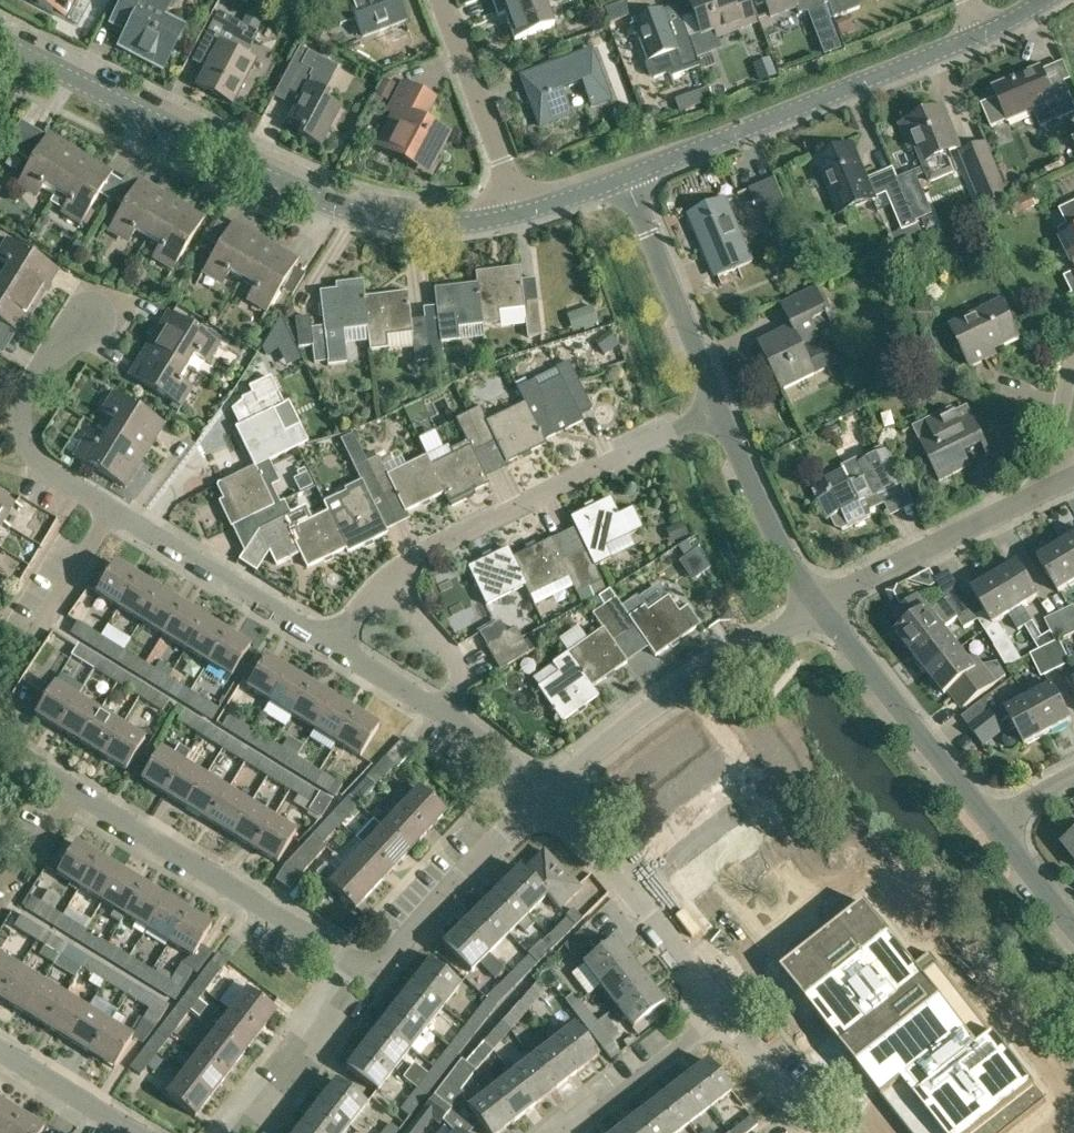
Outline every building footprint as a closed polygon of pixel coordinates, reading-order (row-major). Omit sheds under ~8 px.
[(36,1),(35,4),(64,20),(75,0),(35,0),(36,1)] [(184,28),(163,16),(171,0),(123,0),(111,24),(127,32),(119,47),(162,70),(184,28)] [(405,21),(397,0),(331,0),(340,25),(357,18),(364,37),(405,21)] [(499,16),(505,13),(515,40),(554,26),(544,0),(493,0),(499,16)] [(754,22),(745,0),(689,0),(701,34),(714,29),(717,36),(754,22)] [(827,0),(765,0),(771,16),(797,7),(800,14),(828,4),(827,0)] [(828,4),(833,18),(860,8),(857,0),(827,0),(828,4)] [(253,36),(263,17),(249,9),(239,28),(253,36)] [(693,50),(684,27),(670,32),(662,9),(633,20),(647,59),(645,64),(649,77),(654,79),(665,74),(672,77),(698,67),(693,53),(694,52),(693,50)] [(254,61),(243,55),(230,49),(229,48),(239,30),(227,24),(215,18),(192,61),(206,69),(197,86),(232,104),(254,61)] [(592,107),(611,100),(592,49),(521,76),(540,126),(572,114),(563,89),(582,82),(592,107)] [(286,92),(301,99),(287,124),(300,131),(298,136),(320,148),(341,107),(328,101),(331,96),(325,93),(338,67),(308,51),(304,57),(286,92)] [(1007,121),(1034,110),(1040,127),(1073,113),(1073,105),(1062,76),(1047,82),(1040,66),(992,86),(997,98),(981,104),(992,128),(1007,121)] [(395,115),(380,143),(424,166),(432,151),(437,154),(447,135),(415,118),(427,96),(402,83),(402,84),(388,111),(395,115)] [(961,148),(943,107),(907,122),(932,181),(954,172),(946,154),(961,148)] [(56,193),(79,155),(46,135),(15,187),(35,198),(43,186),(56,193)] [(962,153),(985,206),(1008,196),(985,143),(962,153)] [(887,193),(896,213),(903,231),(918,224),(895,167),(867,179),(853,145),(818,160),(840,213),(887,193)] [(111,175),(79,155),(56,193),(69,201),(61,214),(80,226),(99,195),(110,201),(121,183),(111,176),(111,175)] [(124,205),(118,215),(109,230),(107,233),(126,244),(134,231),(147,239),(170,200),(138,181),(138,182),(126,176),(121,183),(110,201),(113,203),(115,199),(124,205)] [(796,226),(776,178),(760,184),(781,232),(796,226)] [(1015,215),(1036,205),(1029,191),(1009,201),(1015,215)] [(719,275),(753,260),(727,198),(689,214),(709,261),(713,260),(719,275)] [(203,220),(170,200),(147,239),(160,247),(152,260),(171,272),(203,220)] [(1069,206),(1062,210),(1067,221),(1069,225),(1061,229),(1065,238),(1062,240),(1073,264),(1073,204),(1069,206)] [(109,230),(118,215),(112,212),(103,227),(109,230)] [(241,280),(265,242),(233,223),(203,275),(222,286),(230,273),(241,280)] [(39,303),(59,271),(8,239),(0,251),(0,260),(8,266),(0,279),(0,280),(39,303)] [(297,261),(265,242),(241,280),(255,288),(247,301),(266,313),(297,261)] [(476,273),(477,284),(482,325),(500,322),(498,311),(524,308),(527,337),(541,335),(537,300),(523,302),(519,267),(476,273)] [(1065,277),(1073,294),(1073,272),(1065,277)] [(0,280),(0,323),(19,335),(39,303),(0,280)] [(367,328),(361,281),(336,284),(337,290),(320,292),(324,327),(311,329),(309,317),(295,319),(299,348),(313,347),(315,363),(328,362),(328,366),(347,363),(343,331),(367,328)] [(361,281),(367,328),(370,350),(388,348),(388,350),(413,348),(415,363),(429,361),(425,327),(424,320),(410,322),(407,293),(365,298),(363,281),(361,281)] [(482,325),(477,284),(434,289),(438,325),(425,327),(429,361),(442,359),(440,343),(458,341),(457,328),(482,325)] [(822,337),(820,338),(817,331),(835,323),(818,287),(781,305),(791,326),(759,341),(782,390),(816,373),(834,365),(822,337)] [(984,352),(1019,335),(1004,306),(990,313),(988,309),(953,326),(972,365),(987,358),(984,352)] [(595,307),(579,311),(568,314),(573,330),(599,323),(595,307)] [(148,345),(187,369),(195,355),(208,363),(219,344),(168,312),(148,345)] [(187,369),(148,345),(128,376),(181,408),(192,389),(179,382),(187,369)] [(527,407),(544,440),(582,421),(579,415),(592,409),(569,362),(556,369),(561,378),(539,389),(535,381),(518,390),(527,407)] [(236,428),(255,467),(292,450),(308,443),(300,425),(295,428),(284,406),(283,406),(270,378),(250,387),(253,393),(242,399),(243,400),(232,409),(240,426),(236,428)] [(105,433),(144,457),(165,425),(113,392),(101,412),(114,420),(105,433)] [(953,406),(939,413),(926,420),(933,433),(920,440),(941,482),(967,469),(960,455),(987,442),(974,416),(961,423),(953,406)] [(479,407),(467,413),(484,447),(495,442),(506,463),(545,444),(544,440),(527,407),(504,418),(502,414),(486,422),(479,407)] [(484,447),(467,413),(456,418),(467,441),(450,450),(453,455),(431,466),(443,493),(443,494),(448,504),(450,503),(451,507),(465,500),(464,496),(488,484),(473,453),(484,447)] [(144,457),(105,433),(98,445),(85,437),(73,456),(125,489),(144,457)] [(383,496),(366,463),(352,434),(340,439),(361,482),(345,490),(346,492),(324,503),(328,512),(329,512),(346,549),(347,552),(386,533),(371,502),(383,496)] [(829,520),(837,516),(844,530),(868,518),(861,504),(904,482),(905,484),(906,484),(883,439),(875,443),(881,454),(875,457),(873,455),(827,478),(832,489),(829,495),(819,500),(829,520)] [(443,493),(431,466),(426,456),(387,475),(378,457),(366,463),(383,496),(393,491),(404,513),(443,494),(443,493)] [(255,467),(230,479),(218,485),(237,524),(253,517),(259,529),(290,514),(284,501),(274,506),(255,467)] [(2,523),(14,503),(0,495),(0,522),(2,523)] [(574,556),(593,595),(606,589),(595,567),(611,559),(605,547),(642,529),(632,509),(618,516),(610,499),(572,518),(587,550),(574,556)] [(290,514),(259,529),(276,564),(299,553),(307,568),(346,549),(329,512),(328,512),(305,524),(301,517),(298,518),(295,512),(290,514)] [(1061,544),(1073,565),(1073,536),(1061,544)] [(551,540),(512,559),(511,559),(525,587),(524,586),(529,596),(569,577),(577,593),(578,593),(581,600),(593,595),(574,556),(561,562),(551,540)] [(1061,544),(1039,557),(1059,591),(1073,582),(1073,565),(1061,544)] [(511,559),(512,559),(507,549),(468,568),(486,605),(524,586),(525,587),(511,559)] [(119,608),(138,577),(115,563),(96,594),(119,608)] [(1018,563),(996,577),(1017,611),(1039,597),(1018,563)] [(938,582),(930,569),(917,577),(921,584),(931,586),(938,582)] [(138,577),(119,608),(141,622),(160,591),(138,577)] [(1017,611),(996,577),(973,590),(994,625),(1017,611)] [(944,629),(959,617),(960,620),(975,612),(962,590),(948,598),(931,612),(928,608),(927,609),(918,596),(897,613),(906,625),(896,633),(913,654),(944,629)] [(160,591),(141,622),(164,636),(183,605),(160,591)] [(611,593),(600,601),(624,635),(635,627),(656,657),(700,625),(688,607),(680,613),(668,597),(632,623),(611,593)] [(624,635),(600,601),(589,609),(593,615),(603,629),(567,654),(574,664),(574,663),(592,688),(592,687),(627,663),(613,643),(624,635)] [(205,619),(183,605),(164,636),(186,650),(205,619)] [(1072,634),(1073,633),(1073,606),(1073,605),(1060,611),(1072,634)] [(1072,634),(1060,611),(1044,619),(1056,642),(1072,634)] [(205,619),(186,650),(209,664),(228,633),(205,619)] [(94,647),(101,637),(77,622),(71,633),(94,647)] [(493,658),(522,641),(516,629),(486,646),(493,658)] [(944,629),(913,654),(928,674),(960,649),(944,629)] [(250,647),(228,633),(209,664),(231,678),(250,647)] [(101,637),(94,647),(117,661),(123,650),(101,637)] [(1008,668),(1021,659),(1009,638),(995,646),(1008,668)] [(523,642),(522,641),(493,658),(500,670),(530,653),(529,652),(534,649),(528,639),(523,642)] [(160,641),(146,664),(139,675),(162,689),(168,678),(173,670),(169,668),(171,666),(165,662),(164,664),(160,662),(154,670),(150,667),(164,644),(160,641)] [(1062,641),(1047,648),(1057,670),(1072,663),(1062,641)] [(94,669),(100,659),(78,645),(71,655),(94,669)] [(1057,670),(1047,648),(1031,656),(1042,677),(1057,670)] [(976,669),(960,649),(928,674),(945,695),(954,689),(968,707),(996,685),(981,666),(976,669)] [(123,650),(117,661),(139,675),(146,664),(123,650)] [(574,664),(567,654),(554,664),(560,673),(539,688),(562,721),(598,696),(592,687),(592,688),(574,663),(574,664)] [(269,701),(288,671),(266,657),(247,687),(269,701)] [(100,659),(94,669),(116,683),(123,673),(100,659)] [(288,671),(269,701),(292,715),(311,685),(288,671)] [(123,673),(116,683),(139,697),(146,687),(123,673)] [(191,692),(168,678),(162,689),(184,703),(191,692)] [(58,729),(76,699),(53,685),(35,715),(58,729)] [(333,699),(311,685),(292,715),(315,729),(333,699)] [(1031,697),(1049,733),(1073,720),(1054,685),(1031,697)] [(146,687),(139,697),(162,711),(169,701),(146,687)] [(191,692),(184,703),(212,720),(219,709),(191,692)] [(991,694),(982,702),(989,711),(970,727),(983,744),(999,732),(1000,724),(1005,720),(991,694)] [(1049,733),(1031,697),(1006,710),(1026,746),(1049,733)] [(99,713),(76,699),(58,729),(80,743),(99,713)] [(333,699),(315,729),(337,743),(356,713),(333,699)] [(989,711),(982,702),(962,718),(970,727),(989,711)] [(200,735),(206,724),(178,707),(173,714),(179,717),(177,720),(200,735)] [(245,740),(252,730),(223,712),(216,722),(245,740)] [(99,713),(80,743),(103,757),(121,726),(99,713)] [(379,727),(356,713),(337,743),(360,757),(379,727)] [(229,738),(206,724),(200,735),(222,749),(229,738)] [(144,740),(121,726),(103,757),(126,770),(144,740)] [(252,730),(245,740),(268,754),(275,744),(252,730)] [(229,738),(222,749),(245,762),(251,752),(229,738)] [(297,758),(275,744),(268,754),(291,768),(297,758)] [(164,794),(182,764),(160,750),(141,780),(164,794)] [(251,752),(245,762),(256,769),(252,774),(264,781),(267,776),(274,766),(251,752)] [(320,772),(297,758),(291,768),(313,782),(320,772)] [(367,777),(377,786),(395,768),(385,758),(367,777)] [(205,777),(182,764),(164,794),(186,808),(205,777)] [(274,766),(267,776),(290,790),(297,780),(274,766)] [(343,786),(320,772),(313,782),(336,796),(343,786)] [(227,791),(205,777),(186,808),(209,821),(227,791)] [(377,786),(367,777),(349,796),(359,806),(377,786)] [(297,780),(290,790),(313,805),(310,811),(321,818),(331,801),(297,780)] [(393,801),(427,833),(446,813),(420,789),(409,800),(401,793),(393,801)] [(227,791),(209,821),(232,835),(250,805),(227,791)] [(359,806),(349,796),(331,815),(341,825),(359,806)] [(427,833),(393,801),(386,809),(394,817),(384,828),(410,852),(427,833)] [(250,805),(232,835),(254,849),(273,819),(277,813),(265,805),(261,812),(250,805)] [(331,815),(313,835),(323,844),(341,825),(331,815)] [(273,819),(254,849),(277,863),(295,833),(273,819)] [(410,852),(384,828),(383,828),(374,820),(357,839),(366,847),(392,871),(410,852)] [(323,844),(313,835),(295,855),(304,865),(323,844)] [(1064,845),(1073,857),(1073,837),(1064,845)] [(80,888),(98,858),(76,844),(57,874),(80,888)] [(392,871),(366,847),(348,867),(374,891),(392,871)] [(524,872),(548,897),(560,910),(581,889),(544,851),(524,872)] [(98,858),(80,888),(103,902),(121,872),(98,858)] [(374,891),(348,867),(339,876),(326,864),(316,874),(355,911),(374,891)] [(548,897),(524,872),(521,868),(501,888),(528,916),(548,897)] [(144,886),(121,872),(103,902),(125,916),(144,886)] [(144,886),(125,916),(148,930),(166,900),(144,886)] [(528,916),(501,888),(482,907),(510,935),(528,916)] [(56,927),(63,916),(32,897),(25,908),(56,927)] [(586,899),(567,918),(576,926),(595,908),(586,899)] [(189,914),(166,900),(148,930),(171,944),(189,914)] [(783,970),(911,1132),(1007,1132),(1048,1101),(932,954),(916,967),(867,904),(783,970)] [(510,935),(482,907),(463,925),(491,953),(510,935)] [(189,914),(171,944),(192,957),(193,958),(201,945),(212,928),(189,914)] [(63,916),(56,927),(79,941),(86,930),(63,916)] [(698,916),(687,923),(702,946),(713,940),(698,916)] [(36,941),(43,931),(20,917),(13,927),(36,941)] [(576,926),(567,918),(548,936),(557,945),(576,926)] [(2,946),(12,928),(3,923),(0,929),(0,945),(2,946)] [(491,953),(463,925),(443,945),(471,973),(491,953)] [(86,930),(79,941),(101,955),(108,944),(86,930)] [(66,945),(43,931),(36,941),(59,955),(66,945)] [(601,986),(632,962),(615,941),(599,954),(581,931),(553,961),(571,983),(580,976),(586,984),(594,977),(601,986)] [(557,945),(548,936),(529,955),(538,964),(557,945)] [(108,944),(101,955),(124,969),(131,957),(108,944)] [(88,958),(66,945),(59,955),(82,969),(88,958)] [(154,971),(147,983),(176,1000),(193,972),(196,974),(213,952),(201,945),(193,958),(192,957),(182,963),(171,982),(154,971)] [(538,964),(529,955),(511,974),(519,982),(538,964)] [(19,969),(0,957),(0,999),(1,1000),(19,969)] [(131,957),(124,969),(147,983),(154,971),(131,957)] [(88,958),(82,969),(105,982),(111,972),(88,958)] [(212,962),(196,983),(206,991),(222,970),(212,962)] [(413,984),(444,1008),(461,987),(430,962),(413,984)] [(649,984),(632,962),(601,986),(618,1008),(649,984)] [(42,983),(19,969),(1,1000),(24,1013),(42,983)] [(111,972),(105,982),(127,996),(134,985),(111,972)] [(511,974),(487,998),(495,1006),(519,982),(511,974)] [(42,983),(24,1013),(46,1027),(65,997),(42,983)] [(196,983),(180,1004),(190,1012),(192,1009),(200,1015),(206,1007),(199,1001),(206,991),(196,983)] [(547,991),(537,983),(520,1003),(529,1011),(547,991)] [(413,984),(397,1005),(428,1029),(444,1008),(413,984)] [(665,1005),(649,984),(618,1008),(638,1035),(664,1015),(660,1010),(665,1005)] [(169,1006),(134,985),(127,996),(150,1009),(144,1019),(156,1027),(161,1020),(169,1006)] [(248,990),(232,1011),(261,1033),(277,1012),(248,990)] [(65,997),(46,1027),(69,1041),(88,1010),(65,997)] [(572,1009),(578,1018),(588,1030),(598,1023),(581,1001),(572,1009)] [(180,1004),(164,1025),(174,1033),(190,1012),(180,1004)] [(465,1025),(476,1033),(492,1012),(481,1004),(465,1025)] [(397,1005),(380,1026),(412,1050),(428,1029),(397,1005)] [(110,1024),(88,1010),(69,1041),(92,1055),(110,1024)] [(261,1033),(232,1011),(216,1032),(245,1054),(261,1033)] [(116,1014),(110,1024),(92,1055),(115,1069),(133,1038),(119,1030),(125,1020),(116,1014)] [(598,1023),(588,1030),(604,1051),(612,1060),(621,1052),(614,1043),(612,1041),(620,1035),(606,1016),(598,1023)] [(769,1025),(783,1047),(791,1042),(777,1020),(769,1025)] [(502,1023),(485,1043),(494,1051),(512,1031),(502,1023)] [(174,1033),(164,1025),(148,1046),(158,1054),(174,1033)] [(465,1025),(449,1046),(459,1054),(476,1033),(465,1025)] [(380,1026),(364,1047),(396,1071),(412,1050),(380,1026)] [(575,1026),(553,1042),(578,1074),(599,1057),(575,1026)] [(245,1054),(216,1032),(200,1053),(229,1075),(245,1054)] [(553,1042),(532,1058),(557,1090),(578,1074),(553,1042)] [(485,1043),(467,1063),(477,1071),(494,1051),(485,1043)] [(158,1054),(148,1046),(131,1069),(140,1076),(147,1067),(155,1073),(163,1062),(156,1056),(158,1054)] [(459,1054),(449,1046),(433,1067),(443,1075),(459,1054)] [(396,1071),(364,1047),(347,1068),(379,1093),(396,1071)] [(200,1053),(184,1074),(213,1096),(229,1075),(200,1053)] [(532,1058),(511,1075),(536,1106),(557,1090),(532,1058)] [(478,1071),(477,1071),(467,1063),(463,1060),(435,1096),(452,1109),(453,1110),(465,1095),(458,1089),(473,1070),(477,1072),(478,1071)] [(686,1077),(710,1109),(732,1093),(707,1061),(686,1077)] [(433,1067),(417,1088),(427,1096),(443,1075),(433,1067)] [(213,1096),(184,1074),(168,1095),(197,1117),(213,1096)] [(511,1075),(490,1091),(514,1123),(536,1106),(511,1075)] [(710,1109),(686,1077),(665,1094),(689,1125),(710,1109)] [(337,1082),(320,1103),(351,1127),(367,1106),(337,1082)] [(417,1088),(416,1089),(400,1110),(410,1117),(427,1096),(417,1088)] [(490,1091),(468,1108),(488,1132),(501,1132),(514,1123),(490,1091)] [(665,1094),(644,1110),(661,1132),(679,1132),(689,1125),(665,1094)] [(408,1130),(412,1132),(421,1132),(432,1118),(440,1125),(452,1109),(435,1096),(424,1110),(408,1130)] [(21,1116),(0,1103),(0,1132),(10,1132),(21,1116)] [(303,1124),(315,1132),(346,1132),(351,1127),(320,1103),(303,1124)] [(644,1110),(623,1126),(628,1132),(661,1132),(644,1110)] [(728,1132),(748,1132),(756,1127),(748,1116),(744,1119),(737,1110),(720,1122),(728,1132)] [(10,1132),(43,1132),(44,1130),(21,1116),(10,1132)] [(296,1132),(315,1132),(303,1124),(296,1132)] [(382,1132),(398,1132),(399,1131),(389,1124),(382,1132)]
